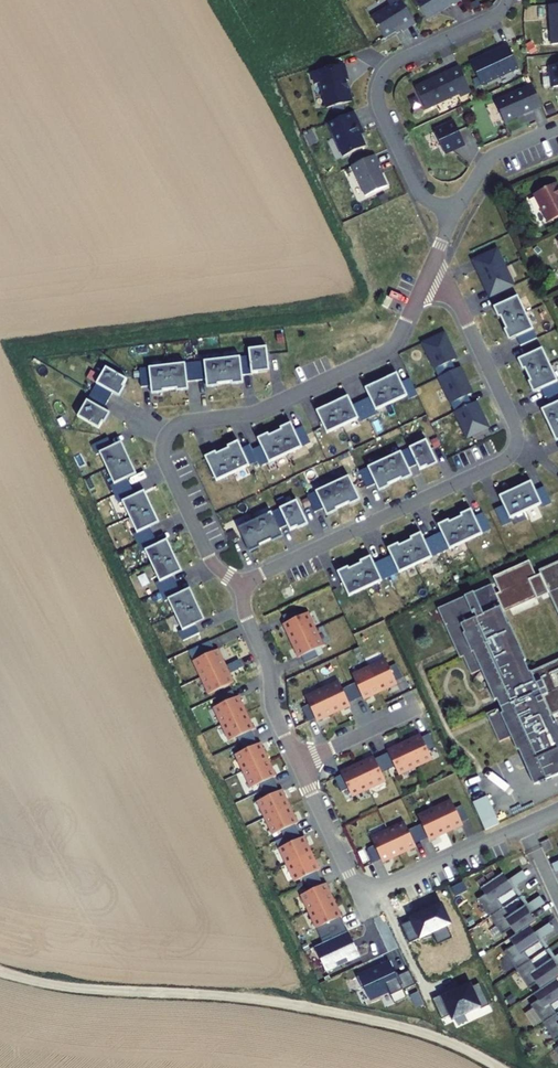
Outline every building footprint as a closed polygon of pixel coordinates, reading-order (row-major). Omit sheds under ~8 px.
[(371,17),(384,38),(400,28),(403,31),(416,23),(401,0),(391,0),(388,2),(390,6),(371,17)] [(427,20),(446,7),(446,8),(453,3),(454,5),(463,0),(414,0),(427,20)] [(471,63),(482,86),(519,68),(508,44),(500,48),(500,49),(471,63)] [(343,65),(311,72),(314,85),(320,83),(326,109),(351,102),(348,90),(346,89),(345,81),(347,81),(343,65)] [(459,66),(415,87),(426,110),(459,94),(461,97),(471,92),(459,66)] [(542,106),(533,85),(495,101),(504,122),(542,106)] [(354,112),(329,123),(344,157),(366,146),(356,123),(359,122),(354,112)] [(452,151),(465,145),(454,122),(434,131),(444,153),(451,149),(452,151)] [(351,166),(365,197),(387,186),(381,174),(380,173),(377,168),(380,167),(375,155),(351,166)] [(557,183),(534,194),(548,223),(557,218),(557,185),(557,183)] [(491,296),(514,286),(497,249),(472,260),(485,288),(487,287),(491,296)] [(392,299),(387,296),(382,306),(387,308),(392,299)] [(537,339),(518,296),(494,307),(498,318),(500,317),(506,330),(504,331),(509,341),(516,338),(521,347),(537,339)] [(444,333),(422,343),(465,439),(486,430),(479,415),(481,415),(475,403),(470,405),(467,397),(470,395),(464,380),(465,380),(460,368),(455,370),(451,362),(455,360),(448,346),(450,345),(444,333)] [(249,357),(140,370),(142,388),(151,387),(152,394),(164,393),(164,391),(177,389),(177,391),(189,390),(188,382),(206,380),(207,388),(219,386),(219,384),(232,383),(232,385),(244,383),(243,375),(270,371),(267,347),(248,349),(249,357)] [(518,361),(522,371),(524,370),(530,383),(528,383),(532,393),(539,390),(543,400),(548,398),(551,406),(542,410),(556,442),(557,441),(557,386),(542,350),(518,361)] [(106,367),(78,417),(99,429),(102,423),(104,424),(110,413),(103,409),(112,393),(120,397),(125,387),(124,386),(127,379),(106,367)] [(316,411),(327,434),(358,419),(359,423),(378,414),(377,410),(407,396),(408,400),(418,395),(410,379),(402,383),(397,374),(365,388),(370,398),(353,406),(348,396),(316,411)] [(205,457),(216,481),(258,461),(260,466),(269,463),(311,442),(303,426),(294,430),(291,423),(280,428),(281,430),(259,440),(261,446),(253,450),(250,445),(242,449),(238,441),(227,446),(228,448),(217,454),(216,452),(205,457)] [(113,446),(109,438),(92,445),(97,455),(100,454),(114,483),(110,485),(119,504),(123,502),(137,532),(133,534),(142,553),(145,551),(159,581),(156,583),(165,602),(168,600),(182,630),(179,632),(183,641),(200,634),(196,625),(205,621),(190,588),(181,593),(173,576),(182,572),(167,540),(158,544),(150,527),(160,523),(145,491),(135,495),(127,478),(137,474),(122,442),(113,446)] [(426,439),(359,471),(367,488),(375,484),(379,492),(390,486),(389,484),(401,479),(402,481),(412,476),(409,468),(417,465),(419,470),(426,467),(427,469),(438,464),(426,439)] [(349,476),(307,495),(315,512),(323,508),(327,516),(338,510),(337,508),(347,504),(348,506),(360,500),(349,476)] [(503,505),(495,509),(502,526),(512,521),(511,518),(541,504),(542,507),(552,503),(544,486),(535,490),(531,481),(499,496),(503,505)] [(297,500),(238,528),(249,552),(260,547),(259,545),(271,539),(272,541),(283,536),(279,529),(287,525),(290,531),(297,527),(297,529),(308,524),(297,500)] [(348,567),(337,572),(348,597),(491,529),(483,513),(474,517),(471,510),(460,515),(461,517),(449,522),(448,520),(437,525),(441,533),(424,541),(421,533),(410,538),(411,540),(399,546),(398,544),(387,549),(391,556),(374,564),(370,557),(359,562),(360,564),(349,569),(348,567)] [(538,570),(557,614),(557,561),(538,570)] [(549,715),(557,711),(557,659),(526,674),(521,662),(525,660),(491,584),(437,608),(455,649),(459,658),(462,656),(466,664),(467,667),(477,662),(494,700),(496,699),(500,707),(486,713),(488,719),(499,742),(510,737),(516,751),(518,750),(534,785),(538,783),(539,785),(552,779),(551,778),(557,774),(557,734),(549,715)] [(295,610),(282,616),(285,623),(282,624),(290,641),(313,630),(306,613),(299,617),(295,610)] [(313,630),(290,641),(298,657),(301,656),(304,663),(317,657),(314,650),(321,646),(313,630)] [(198,646),(203,657),(195,660),(203,676),(216,670),(227,665),(219,649),(216,650),(211,640),(198,646)] [(216,670),(203,676),(211,693),(235,682),(230,672),(243,666),(240,659),(216,670)] [(386,661),(369,669),(380,692),(396,684),(395,681),(402,678),(396,664),(389,668),(386,661)] [(356,683),(349,686),(355,700),(362,696),(363,699),(380,692),(369,669),(353,676),(356,683)] [(339,683),(322,691),(333,714),(350,706),(348,703),(355,700),(349,686),(342,689),(339,683)] [(214,707),(222,724),(237,717),(246,713),(238,696),(235,697),(232,690),(218,696),(222,704),(214,707)] [(333,714),(322,691),(306,698),(309,705),(302,708),(308,721),(315,718),(317,721),(333,714)] [(237,717),(222,724),(230,740),(237,737),(240,744),(248,740),(254,737),(250,730),(254,729),(246,713),(237,717)] [(420,734),(403,742),(414,765),(431,757),(427,751),(434,747),(428,734),(421,737),(420,734)] [(236,754),(244,770),(259,763),(268,759),(260,743),(257,744),(254,737),(248,740),(240,744),(244,750),(236,754)] [(388,753),(381,756),(388,769),(394,766),(398,773),(414,765),(403,742),(387,750),(388,753)] [(388,769),(381,756),(374,759),(373,756),(357,764),(367,787),(384,779),(381,772),(388,769)] [(259,763),(244,770),(252,787),(259,783),(262,790),(270,787),(276,784),(272,777),(275,776),(268,759),(259,763)] [(367,787),(357,764),(340,772),(342,775),(335,778),(341,791),(348,788),(351,795),(367,787)] [(270,787),(262,790),(265,797),(258,801),(266,817),(281,810),(290,806),(282,790),(279,791),(276,784),(270,787)] [(479,817),(493,810),(487,795),(472,802),(479,817)] [(450,802),(435,809),(446,833),(461,825),(460,823),(467,819),(460,806),(454,809),(450,802)] [(281,810),(266,817),(274,834),(281,830),(284,837),(297,831),(294,824),(297,823),(290,806),(281,810)] [(446,833),(435,809),(418,817),(422,824),(415,827),(421,841),(428,837),(429,840),(446,833)] [(493,810),(479,817),(484,830),(499,824),(493,810)] [(421,841),(415,827),(408,830),(405,824),(388,831),(399,855),(415,847),(414,844),(421,841)] [(280,847),(288,864),(303,857),(311,853),(304,836),(301,838),(297,831),(284,837),(287,844),(280,847)] [(399,855),(388,831),(372,839),(375,845),(368,849),(374,862),(381,859),(382,862),(399,855)] [(303,857),(288,864),(295,881),(303,877),(306,884),(314,880),(319,878),(316,871),(319,869),(311,853),(303,857)] [(477,900),(501,935),(510,929),(515,935),(509,939),(513,946),(504,952),(528,988),(535,983),(539,989),(533,994),(537,1001),(530,1006),(554,1041),(557,1038),(557,1017),(550,1006),(556,1000),(557,1001),(557,985),(555,980),(557,978),(557,970),(551,959),(542,965),(543,967),(535,970),(524,953),(530,947),(531,948),(539,942),(529,927),(535,923),(524,907),(515,912),(516,914),(508,917),(497,900),(503,894),(504,896),(512,890),(501,873),(480,888),(484,895),(477,900)] [(314,880),(306,884),(309,891),(302,894),(310,911),(333,900),(326,883),(322,885),(319,878),(314,880)] [(333,900),(310,911),(317,927),(325,924),(328,931),(341,925),(338,918),(341,916),(333,900)]
